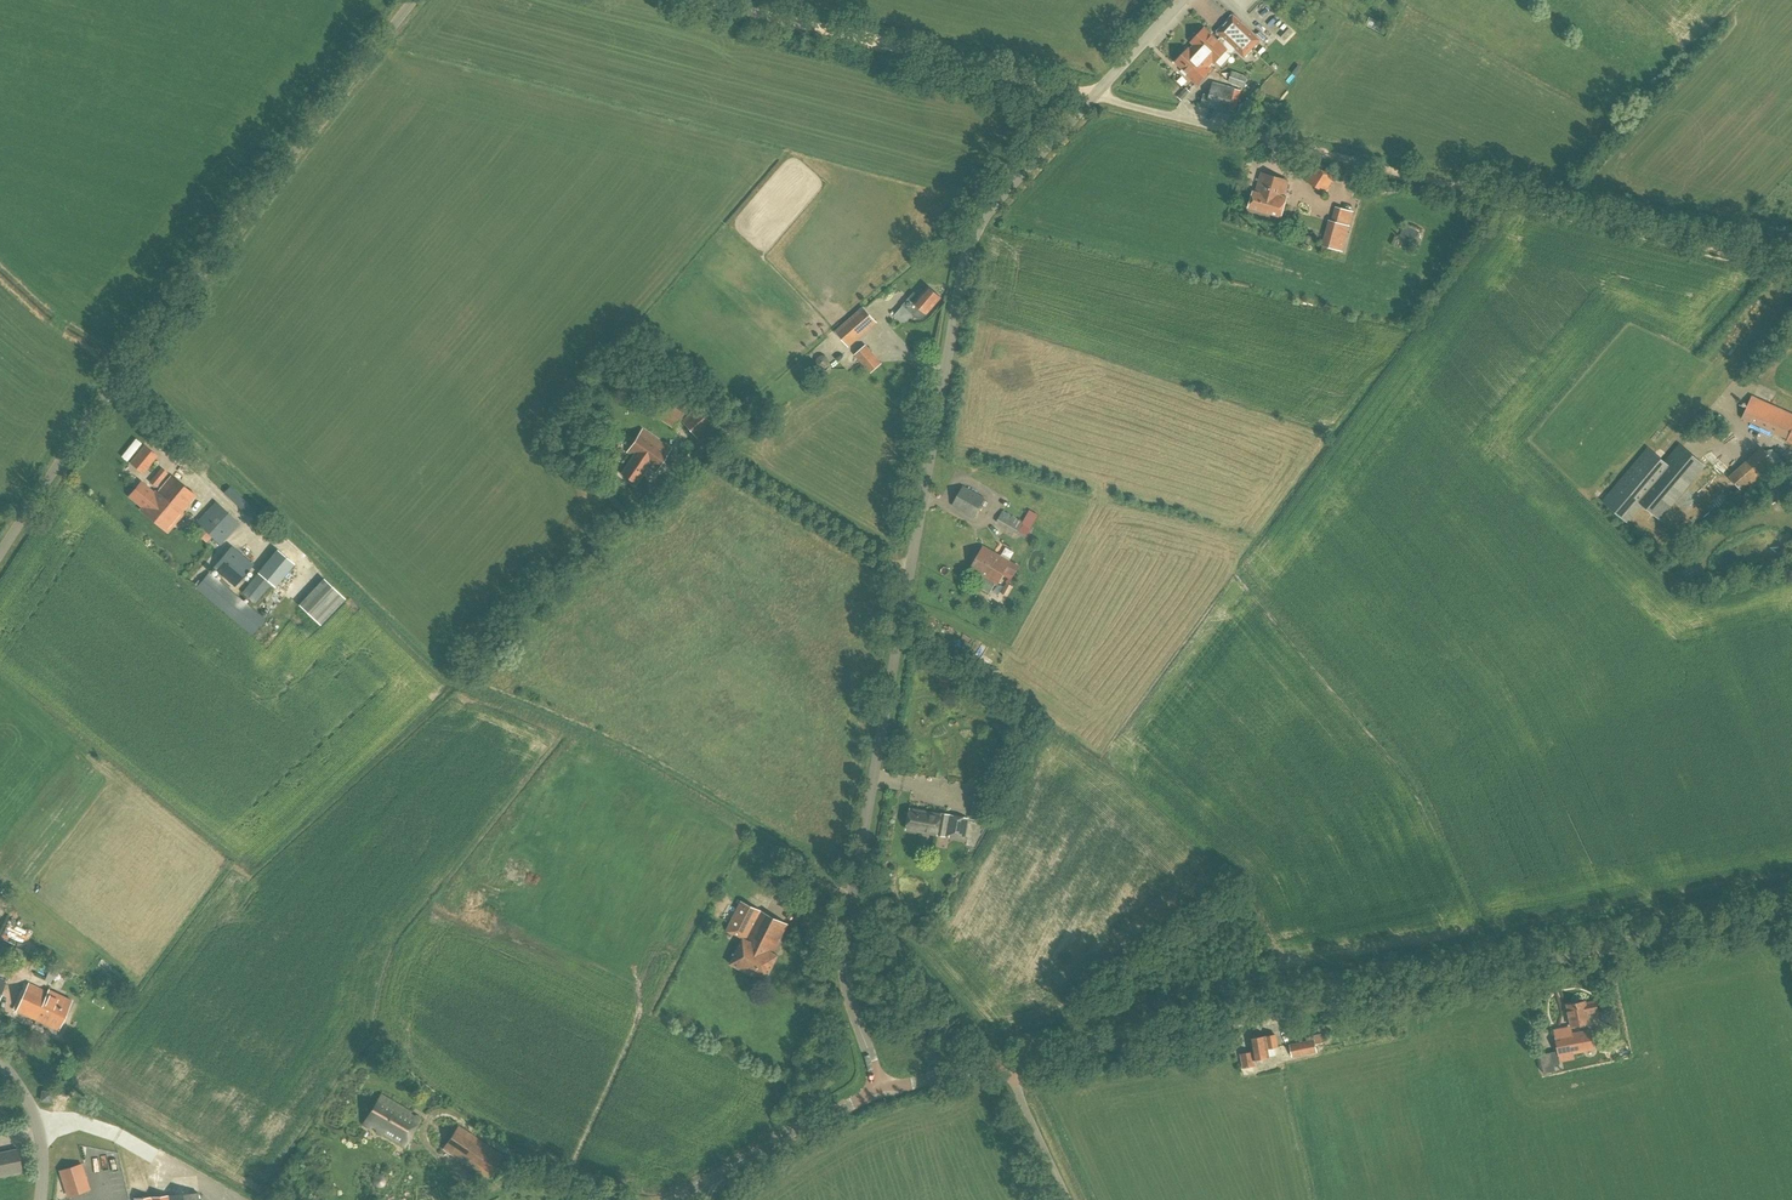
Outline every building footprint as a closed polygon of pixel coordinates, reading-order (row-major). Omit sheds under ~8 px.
[(1261,15),(1264,23),(1273,20),(1270,11),(1261,15)] [(1243,55),(1258,39),(1232,15),(1217,32),(1221,35),(1216,40),(1203,28),(1191,41),(1195,45),(1191,50),(1189,48),(1189,49),(1188,48),(1175,62),(1188,74),(1187,75),(1197,86),(1213,68),(1209,64),(1213,60),(1214,62),(1225,50),(1230,54),(1235,48),(1243,55)] [(1243,88),(1246,77),(1232,71),(1228,83),(1243,88)] [(1237,102),(1240,90),(1235,88),(1212,82),(1209,95),(1203,94),(1201,105),(1229,112),(1232,100),(1237,102)] [(1183,90),(1178,86),(1173,92),(1182,101),(1190,92),(1185,88),(1183,90)] [(1325,193),(1334,178),(1315,166),(1305,181),(1325,193)] [(1248,208),(1258,211),(1281,218),(1286,197),(1283,196),(1288,180),(1261,173),(1256,192),(1253,191),(1248,208)] [(1303,215),(1312,218),(1314,211),(1305,208),(1303,215)] [(1329,220),(1321,246),(1342,252),(1349,225),(1329,220)] [(1411,247),(1418,232),(1404,226),(1398,241),(1411,247)] [(941,298),(928,286),(919,297),(914,292),(902,306),(912,316),(915,317),(918,318),(920,318),(922,318),(924,316),(926,314),(926,315),(941,298)] [(849,348),(874,326),(877,323),(863,307),(851,316),(835,331),(849,348)] [(866,344),(855,354),(871,373),(882,363),(866,344)] [(1751,395),(1741,419),(1787,440),(1786,442),(1791,444),(1791,414),(1751,395)] [(675,431),(685,414),(668,402),(664,400),(653,416),(675,431)] [(697,439),(718,419),(702,401),(681,421),(697,439)] [(655,472),(670,448),(642,429),(626,453),(632,458),(621,474),(636,484),(647,466),(655,472)] [(1638,501),(1669,465),(1663,460),(1647,446),(1602,499),(1627,521),(1642,504),(1638,501)] [(1761,446),(1728,476),(1745,495),(1778,466),(1761,446)] [(147,469),(150,465),(137,454),(134,458),(147,469)] [(156,488),(168,473),(162,468),(149,482),(156,488)] [(155,494),(141,482),(129,496),(143,508),(141,511),(167,531),(182,513),(181,512),(195,496),(171,476),(158,493),(157,492),(155,494)] [(974,518),(985,498),(963,484),(952,505),(974,518)] [(248,516),(255,509),(230,486),(223,493),(248,516)] [(1712,500),(1690,513),(1696,524),(1718,510),(1712,500)] [(220,546),(240,525),(216,501),(196,522),(220,546)] [(1028,520),(1036,525),(1043,514),(1035,509),(1028,520)] [(1024,522),(1002,510),(996,522),(1017,535),(1025,539),(1032,525),(1025,521),(1024,522)] [(235,588),(254,565),(232,546),(213,568),(235,588)] [(1014,576),(1019,567),(1010,562),(983,547),(970,570),(997,585),(1005,571),(1014,576)] [(260,569),(241,592),(255,604),(267,591),(269,593),(277,583),(260,569)] [(252,635),(265,619),(209,572),(195,588),(252,635)] [(321,625),(346,598),(324,577),(298,604),(321,625)] [(1008,596),(1013,586),(1006,582),(1001,592),(1008,596)] [(952,688),(955,670),(942,667),(938,686),(952,688)] [(987,821),(991,797),(974,794),(969,818),(987,821)] [(941,814),(911,809),(907,829),(937,835),(966,841),(970,818),(941,813),(941,814)] [(765,981),(778,956),(774,954),(789,925),(761,911),(741,900),(726,930),(743,939),(731,964),(765,981)] [(50,950),(44,947),(40,957),(46,959),(50,950)] [(48,993),(29,984),(16,1011),(59,1030),(72,1001),(49,990),(48,993)] [(1584,1002),(1584,999),(1582,998),(1576,999),(1575,1001),(1575,1004),(1567,1005),(1571,1027),(1589,1023),(1588,1014),(1597,1012),(1595,1001),(1585,1002),(1584,1002)] [(1573,1059),(1572,1054),(1595,1050),(1591,1030),(1555,1037),(1559,1057),(1560,1062),(1573,1059)] [(1252,1052),(1240,1054),(1243,1068),(1256,1066),(1255,1060),(1269,1057),(1269,1056),(1276,1055),(1275,1048),(1277,1047),(1275,1035),(1266,1036),(1250,1039),(1252,1052)] [(1292,1058),(1317,1053),(1315,1039),(1289,1044),(1292,1058)] [(50,1102),(52,1093),(43,1091),(41,1100),(50,1102)] [(414,1117),(410,1114),(411,1112),(381,1095),(364,1124),(370,1128),(371,1126),(377,1129),(376,1131),(403,1147),(420,1118),(415,1115),(414,1117)] [(487,1179),(503,1156),(459,1125),(442,1149),(487,1179)] [(21,1172),(18,1156),(17,1156),(15,1150),(0,1153),(0,1176),(21,1172)] [(68,1196),(89,1189),(81,1164),(60,1170),(68,1196)]
